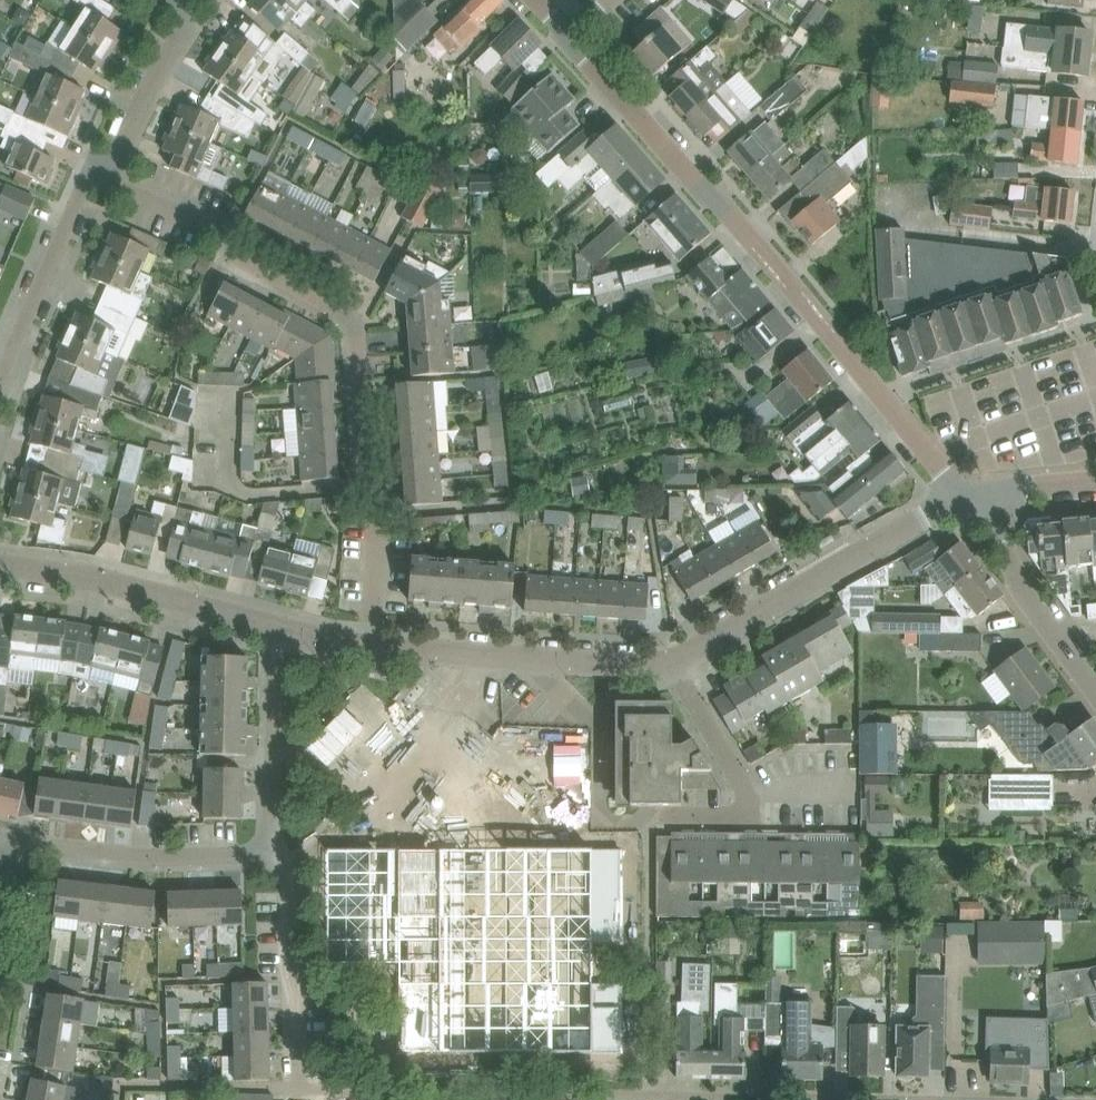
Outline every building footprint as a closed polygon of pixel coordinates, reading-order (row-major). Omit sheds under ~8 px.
[(74,29),(111,53),(119,40),(116,38),(121,30),(103,18),(111,6),(102,0),(73,0),(87,9),(74,29)] [(285,0),(254,0),(249,5),(280,31),(290,19),(301,28),(308,20),(285,0)] [(308,20),(316,11),(305,2),(307,0),(285,0),(308,20)] [(349,21),(359,10),(352,4),(347,0),(324,0),(349,21)] [(352,4),(359,10),(359,0),(347,0),(352,4)] [(395,39),(395,40),(406,51),(424,33),(435,23),(438,20),(418,0),(393,0),(395,39)] [(471,39),(483,27),(480,25),(502,3),(499,0),(471,0),(435,35),(452,51),(455,49),(458,52),(471,39)] [(735,21),(749,9),(735,0),(702,0),(735,21)] [(818,0),(809,14),(820,21),(829,8),(818,0)] [(1048,4),(1083,8),(1084,0),(1048,0),(1048,4)] [(680,30),(676,25),(661,8),(632,33),(642,44),(632,53),(652,77),(683,50),(672,37),(680,30)] [(820,21),(809,14),(800,26),(811,34),(820,21)] [(224,36),(214,49),(251,75),(263,83),(284,52),(278,47),(277,45),(275,44),(276,43),(246,18),(236,33),(232,31),(227,38),(224,36)] [(514,70),(518,65),(541,44),(519,20),(474,63),(486,76),(503,59),(514,70)] [(1002,67),(1086,76),(1091,33),(1007,23),(1002,67)] [(111,53),(74,29),(60,51),(75,61),(94,72),(99,64),(102,66),(111,53)] [(285,33),(276,43),(275,44),(277,45),(278,47),(284,52),(285,51),(299,64),(310,72),(319,62),(285,33)] [(13,49),(11,54),(9,57),(43,72),(56,48),(47,42),(45,46),(32,39),(27,47),(16,41),(13,49)] [(685,114),(686,116),(726,81),(709,62),(716,55),(707,46),(694,58),(672,78),(680,88),(670,97),(677,105),(674,107),(683,117),(685,114)] [(221,84),(212,99),(242,115),(250,101),(238,94),(251,75),(214,49),(206,62),(209,64),(203,72),(221,84)] [(950,60),(948,77),(963,79),(965,61),(950,60)] [(963,79),(996,83),(998,65),(965,61),(963,79)] [(497,90),(501,93),(512,102),(533,78),(518,65),(497,90)] [(302,69),(289,87),(303,95),(314,75),(302,69)] [(759,107),(770,122),(812,85),(802,72),(759,107)] [(47,73),(37,97),(77,115),(84,100),(81,98),(84,90),(47,73)] [(511,109),(521,121),(549,153),(579,126),(565,110),(575,101),(551,74),(511,109)] [(342,81),(336,91),(350,101),(357,92),(342,81)] [(726,81),(686,116),(689,118),(686,121),(696,132),(698,130),(705,137),(708,134),(717,144),(751,114),(725,83),(726,82),(726,81)] [(949,101),(993,106),(995,87),(951,82),(949,101)] [(336,91),(332,97),(338,101),(334,106),(344,113),(350,101),(336,91)] [(1025,127),(1051,129),(1080,132),(1084,101),(1055,98),(1055,99),(1028,96),(1025,127)] [(14,114),(9,127),(18,129),(26,133),(39,139),(44,127),(64,135),(68,127),(71,128),(77,115),(37,97),(27,120),(14,114)] [(176,112),(169,126),(210,144),(211,144),(220,121),(234,127),(242,115),(212,99),(203,113),(183,105),(179,113),(176,112)] [(289,115),(295,106),(285,99),(278,108),(289,115)] [(728,152),(748,175),(784,144),(766,122),(752,134),(751,133),(728,152)] [(9,127),(0,123),(0,137),(5,139),(1,147),(13,153),(7,167),(47,184),(54,169),(50,168),(54,159),(20,144),(26,133),(18,129),(9,127)] [(286,137),(297,143),(303,131),(293,125),(286,137)] [(210,144),(169,126),(163,141),(167,142),(163,150),(176,156),(171,168),(223,191),(228,179),(212,172),(222,149),(211,144),(210,144)] [(583,177),(596,192),(641,154),(617,127),(594,147),(581,132),(559,152),(560,153),(537,174),(549,188),(577,163),(586,174),(583,177)] [(976,131),(977,145),(1014,144),(1012,129),(976,131)] [(1051,129),(1050,145),(1031,143),(1030,159),(1048,161),(1077,165),(1080,132),(1051,129)] [(866,138),(836,162),(840,168),(847,162),(853,170),(867,158),(866,138)] [(318,154),(328,160),(335,148),(324,142),(318,154)] [(794,178),(804,190),(836,162),(824,149),(803,166),(784,144),(748,175),(769,199),(794,178)] [(335,148),(328,160),(341,167),(347,155),(335,148)] [(488,154),(482,150),(475,152),(474,159),(480,164),(486,161),(488,154)] [(641,154),(596,192),(593,195),(605,209),(609,206),(620,218),(635,205),(636,205),(664,180),(641,154)] [(470,162),(458,162),(458,171),(470,171),(470,162)] [(836,162),(804,190),(778,211),(789,224),(793,221),(813,245),(841,222),(826,204),(852,182),(840,168),(836,162)] [(993,162),(994,178),(1018,178),(1018,162),(993,162)] [(356,188),(366,193),(378,171),(368,165),(356,188)] [(378,171),(366,193),(368,195),(365,201),(374,205),(377,199),(377,200),(390,177),(378,171)] [(473,175),(473,194),(497,193),(497,174),(473,175)] [(410,205),(409,204),(402,217),(423,228),(443,189),(422,177),(415,191),(416,192),(410,205)] [(955,181),(944,180),(947,202),(953,202),(955,181)] [(245,214),(267,226),(283,195),(261,183),(245,214)] [(26,220),(35,198),(6,185),(0,198),(0,208),(26,220)] [(397,197),(409,204),(410,205),(416,192),(415,191),(403,185),(397,197)] [(470,185),(458,185),(458,194),(470,194),(470,185)] [(1014,218),(1023,219),(1070,223),(1074,191),(1026,186),(1025,201),(1015,200),(1014,218)] [(711,234),(676,194),(654,213),(646,220),(681,260),(711,234)] [(267,226),(288,237),(304,206),(283,195),(267,226)] [(992,207),(953,202),(950,224),(989,230),(992,207)] [(288,237),(310,248),(326,217),(304,206),(288,237)] [(310,248),(331,259),(347,229),(326,217),(310,248)] [(619,243),(629,235),(617,220),(581,252),(592,266),(619,243)] [(331,259),(352,271),(369,240),(347,229),(331,259)] [(1031,336),(1003,251),(904,239),(903,229),(876,230),(881,300),(885,310),(877,312),(882,328),(887,327),(888,328),(890,327),(892,333),(889,334),(903,377),(928,368),(930,374),(1008,348),(1007,344),(1031,336)] [(105,241),(98,256),(139,273),(149,250),(162,256),(168,243),(137,230),(132,242),(112,233),(108,242),(105,241)] [(369,240),(352,271),(374,282),(391,251),(369,240)] [(1032,254),(1003,251),(1031,336),(1058,327),(1056,323),(1055,323),(1032,254)] [(1066,258),(1032,254),(1055,323),(1056,323),(1082,314),(1065,266),(1068,265),(1066,258)] [(112,288),(104,306),(134,319),(142,300),(130,295),(139,273),(98,256),(92,269),(96,270),(92,279),(112,288)] [(430,264),(428,269),(404,256),(385,292),(407,304),(441,283),(451,275),(430,264)] [(709,257),(687,275),(720,314),(732,328),(748,321),(753,317),(770,303),(742,269),(729,280),(709,257)] [(201,258),(195,270),(205,274),(211,262),(201,258)] [(621,269),(627,292),(654,285),(675,280),(670,261),(654,265),(653,261),(621,269)] [(407,304),(409,329),(452,326),(449,300),(457,299),(454,273),(451,275),(441,283),(407,304)] [(207,316),(229,327),(246,295),(224,283),(207,316)] [(654,285),(627,292),(631,309),(659,302),(654,285)] [(229,327),(250,338),(267,306),(246,295),(229,327)] [(70,319),(63,335),(104,353),(105,352),(117,358),(134,319),(104,306),(98,322),(77,312),(73,321),(70,319)] [(273,350),(274,348),(273,348),(289,318),(288,317),(267,306),(250,338),(273,350)] [(758,362),(794,332),(776,310),(740,339),(758,362)] [(274,348),(296,360),(332,335),(308,323),(305,328),(299,324),(301,319),(290,313),(288,317),(289,318),(273,348),(274,348)] [(409,329),(411,352),(453,349),(452,326),(409,329)] [(693,351),(693,348),(716,345),(714,331),(675,336),(677,353),(693,351)] [(74,374),(70,386),(102,397),(103,395),(109,398),(125,361),(117,358),(105,352),(104,353),(63,335),(57,348),(61,349),(57,358),(72,365),(69,371),(68,372),(74,374)] [(296,360),(298,385),(331,382),(335,382),(334,369),(329,370),(328,363),(334,362),(332,335),(296,360)] [(484,345),(486,370),(497,370),(494,344),(484,345)] [(453,349),(411,352),(413,377),(455,373),(453,349)] [(789,379),(766,398),(760,391),(745,403),(763,425),(778,413),(784,420),(833,381),(808,349),(782,371),(789,379)] [(650,373),(647,360),(625,365),(628,378),(650,373)] [(199,385),(211,385),(211,373),(199,372),(199,385)] [(220,386),(232,386),(233,373),(221,373),(220,386)] [(233,373),(232,386),(244,387),(245,374),(233,373)] [(485,378),(486,390),(498,389),(497,377),(485,378)] [(295,385),(297,409),(333,407),(331,382),(298,385),(295,385)] [(397,384),(399,409),(435,406),(433,382),(397,384)] [(38,403),(33,420),(77,431),(81,416),(97,420),(99,410),(98,409),(102,397),(70,386),(65,401),(44,395),(41,404),(38,403)] [(182,387),(169,419),(190,427),(195,414),(196,392),(182,387)] [(243,399),(243,411),(256,411),(256,399),(243,399)] [(793,443),(811,464),(866,421),(850,401),(824,422),(822,419),(793,443)] [(399,409),(401,433),(437,430),(435,406),(399,409)] [(297,409),(299,433),(334,430),(333,407),(297,409)] [(782,431),(792,444),(793,443),(822,419),(811,407),(782,431)] [(256,411),(243,411),(243,423),(255,423),(256,411)] [(488,415),(490,427),(502,425),(501,414),(488,415)] [(33,420),(30,433),(33,434),(31,444),(53,449),(50,462),(49,463),(81,472),(81,470),(104,476),(109,456),(85,450),(86,446),(74,442),(77,431),(33,420)] [(866,421),(811,464),(820,476),(848,453),(855,462),(882,440),(866,421)] [(502,425),(490,427),(491,439),(503,437),(502,425)] [(299,433),(300,457),(336,454),(334,430),(299,433)] [(401,433),(403,457),(439,454),(437,430),(401,433)] [(149,441),(147,450),(169,456),(171,447),(149,441)] [(128,446),(124,463),(141,468),(146,451),(128,446)] [(242,447),(241,459),(254,460),(254,448),(242,447)] [(833,499),(832,500),(837,506),(847,519),(906,470),(890,451),(855,479),(833,499)] [(336,454),(300,457),(302,481),(338,478),(336,454)] [(403,457),(404,481),(441,479),(439,454),(403,457)] [(181,480),(185,481),(193,483),(194,462),(171,457),(168,469),(182,473),(181,480)] [(254,460),(241,459),(241,471),(254,472),(254,460)] [(18,477),(14,493),(57,505),(58,502),(75,507),(81,483),(78,482),(81,472),(49,463),(50,462),(43,460),(40,473),(24,468),(22,478),(18,477)] [(667,483),(700,484),(701,461),(668,460),(667,483)] [(493,463),(495,475),(507,473),(506,461),(493,463)] [(827,485),(828,487),(833,499),(855,479),(847,469),(827,485)] [(507,473),(495,475),(496,487),(508,485),(507,473)] [(572,479),(574,496),(589,495),(586,477),(572,479)] [(441,479),(404,481),(406,506),(443,503),(441,479)] [(827,485),(791,489),(818,522),(827,514),(837,506),(832,500),(833,499),(828,487),(827,485)] [(717,502),(717,490),(705,490),(705,502),(717,502)] [(729,490),(717,490),(717,502),(729,502),(729,490)] [(758,514),(744,491),(734,498),(748,520),(758,514)] [(57,505),(14,493),(10,507),(14,508),(11,517),(42,525),(38,539),(62,545),(68,521),(54,517),(57,505)] [(670,497),(670,509),(683,509),(683,497),(670,497)] [(307,499),(307,500),(304,510),(321,511),(322,498),(307,499)] [(264,502),(264,503),(262,512),(276,516),(280,501),(264,502)] [(157,535),(171,539),(179,509),(155,503),(151,516),(135,512),(126,548),(152,554),(157,535)] [(180,562),(205,568),(214,533),(199,529),(203,515),(179,509),(171,539),(166,557),(180,561),(180,562)] [(683,509),(670,509),(669,521),(682,522),(683,509)] [(518,511),(489,513),(490,522),(519,520),(518,511)] [(544,523),(556,524),(557,511),(545,511),(544,523)] [(557,511),(556,524),(568,525),(569,512),(557,511)] [(1088,512),(1094,568),(1095,568),(1095,511),(1088,512)] [(1077,519),(1063,520),(1068,567),(1069,567),(1091,565),(1092,568),(1094,568),(1088,512),(1076,513),(1077,519)] [(490,522),(489,513),(469,515),(471,532),(491,531),(490,522)] [(1068,567),(1063,520),(1063,514),(1051,515),(1051,517),(1033,519),(1025,529),(1025,533),(1027,533),(1029,554),(1033,554),(1033,561),(1042,572),(1046,572),(1046,579),(1059,598),(1061,597),(1062,602),(1071,616),(1082,615),(1081,605),(1071,606),(1068,571),(1069,571),(1069,567),(1068,567)] [(462,515),(440,517),(441,527),(463,525),(462,515)] [(593,527),(604,528),(606,516),(594,515),(593,527)] [(113,516),(112,521),(106,542),(120,546),(126,520),(113,516)] [(606,516),(604,528),(616,529),(617,517),(606,516)] [(441,527),(440,517),(413,519),(414,529),(441,527)] [(629,518),(628,530),(641,531),(642,519),(629,518)] [(759,521),(737,534),(755,564),(777,552),(759,521)] [(249,560),(250,560),(257,530),(243,526),(239,539),(214,533),(205,568),(230,575),(244,579),(249,560)] [(258,582),(284,589),(294,552),(269,545),(272,533),(257,530),(250,560),(263,563),(258,582)] [(781,538),(788,548),(798,541),(791,531),(781,538)] [(625,578),(635,579),(638,532),(628,532),(625,578)] [(737,534),(716,546),(734,577),(755,564),(737,534)] [(937,584),(945,594),(979,566),(960,541),(943,555),(932,541),(905,557),(914,573),(929,567),(940,582),(937,584)] [(294,552),(284,589),(308,596),(313,577),(327,580),(336,549),(323,546),(319,559),(294,552)] [(716,546),(695,558),(713,589),(734,577),(716,546)] [(440,603),(460,604),(464,561),(412,557),(409,600),(429,602),(429,608),(440,609),(440,603)] [(713,589),(695,558),(684,564),(680,557),(670,562),(674,570),(673,570),(691,601),(713,589)] [(464,561),(460,604),(480,606),(479,612),(491,612),(491,606),(512,608),(515,565),(464,561)] [(944,595),(962,619),(978,615),(1003,596),(980,565),(979,566),(945,594),(944,595)] [(524,611),(549,613),(552,578),(527,576),(524,611)] [(549,613),(573,615),(576,580),(552,578),(549,613)] [(573,615),(597,617),(600,581),(576,580),(573,615)] [(597,617),(621,619),(624,583),(600,581),(597,617)] [(624,583),(621,619),(646,621),(649,585),(624,583)] [(845,606),(844,606),(853,622),(853,621),(860,633),(875,633),(875,634),(904,635),(917,635),(929,635),(940,635),(940,633),(941,633),(941,616),(875,615),(875,587),(846,587),(847,588),(838,593),(845,606)] [(796,632),(795,633),(818,671),(853,651),(840,629),(853,622),(844,606),(843,607),(842,605),(815,621),(817,625),(798,636),(796,632)] [(1087,606),(1089,621),(1095,620),(1095,605),(1087,606)] [(36,658),(40,619),(15,615),(12,635),(0,634),(0,684),(6,685),(7,682),(8,670),(34,673),(36,658)] [(60,673),(74,675),(83,625),(66,623),(67,622),(40,619),(36,658),(61,661),(60,673)] [(91,667),(115,673),(124,635),(100,628),(100,629),(83,625),(74,675),(88,678),(91,667)] [(762,657),(767,666),(768,665),(789,701),(824,681),(818,671),(795,633),(794,633),(797,637),(762,657)] [(981,634),(941,633),(940,633),(940,635),(940,650),(940,651),(981,652),(981,634)] [(124,635),(115,673),(140,680),(137,692),(152,696),(154,686),(160,664),(164,646),(150,643),(151,642),(124,635)] [(904,635),(904,646),(916,646),(917,635),(904,635)] [(929,635),(929,650),(940,650),(940,635),(929,635)] [(173,639),(163,678),(175,681),(186,642),(173,639)] [(996,673),(981,684),(997,705),(1012,694),(1023,710),(1036,700),(1054,687),(1026,648),(1008,662),(995,671),(996,673)] [(207,699),(207,706),(247,707),(247,688),(254,688),(254,677),(248,677),(248,658),(209,657),(208,666),(204,666),(203,688),(202,688),(202,698),(207,699)] [(768,665),(767,666),(748,677),(747,677),(765,709),(767,714),(789,701),(768,665)] [(747,677),(748,677),(746,674),(724,687),(728,693),(721,697),(726,705),(718,709),(733,734),(755,721),(753,716),(765,709),(747,677)] [(175,681),(163,678),(158,698),(170,702),(175,681)] [(630,806),(642,806),(681,806),(681,787),(720,787),(722,792),(724,791),(692,737),(690,738),(694,745),(692,746),(672,746),(672,717),(664,717),(664,705),(618,705),(618,719),(625,719),(625,729),(618,729),(618,798),(630,798),(630,806)] [(155,706),(152,728),(164,729),(167,708),(155,706)] [(205,756),(207,756),(207,755),(235,755),(246,756),(247,736),(253,736),(253,725),(247,725),(247,707),(207,706),(206,716),(201,716),(200,747),(206,747),(205,756)] [(981,731),(992,723),(984,712),(967,711),(981,731)] [(992,723),(1020,764),(1025,766),(1033,765),(1038,771),(1055,772),(1090,769),(1095,765),(1095,723),(1093,718),(1070,734),(1066,728),(1065,728),(1064,726),(1055,724),(1047,729),(1043,723),(1038,726),(1028,712),(984,712),(992,723)] [(873,749),(866,749),(866,775),(894,774),(893,727),(873,728),(873,749)] [(164,729),(152,728),(149,749),(160,750),(164,729)] [(791,731),(791,744),(806,744),(806,730),(791,731)] [(838,743),(838,730),(825,730),(825,744),(838,743)] [(852,730),(838,730),(838,743),(852,743),(852,730)] [(57,746),(69,748),(71,735),(59,733),(57,746)] [(71,735),(69,748),(81,749),(83,736),(71,735)] [(104,753),(117,755),(119,743),(106,741),(104,753)] [(119,743),(117,755),(127,757),(130,745),(119,743)] [(759,744),(744,753),(751,764),(766,755),(759,744)] [(204,769),(204,793),(241,794),(241,769),(235,769),(235,755),(207,755),(207,756),(207,769),(204,769)] [(1053,775),(991,775),(991,780),(991,793),(1000,793),(1000,806),(1051,806),(1053,806),(1053,775)] [(35,808),(39,781),(26,778),(24,784),(1,779),(0,784),(0,815),(9,817),(9,815),(18,817),(19,811),(35,814),(35,808)] [(35,814),(59,818),(64,782),(39,779),(39,781),(35,808),(35,814)] [(59,818),(83,821),(88,786),(64,782),(59,818)] [(83,821),(107,824),(112,789),(88,786),(83,821)] [(112,789),(107,824),(132,828),(137,792),(112,789)] [(142,791),(141,804),(153,805),(154,793),(142,791)] [(241,794),(204,793),(204,818),(240,819),(241,794)] [(867,839),(893,839),(893,813),(867,813),(867,839)] [(656,917),(703,917),(703,901),(689,901),(689,882),(703,882),(704,836),(703,836),(703,843),(684,843),(684,836),(684,833),(672,833),(672,838),(658,838),(658,837),(657,837),(656,917)] [(733,917),(734,917),(735,833),(723,833),(723,837),(723,843),(704,843),(704,836),(703,882),(717,883),(717,901),(703,901),(703,917),(724,917),(724,909),(733,909),(733,917)] [(735,833),(734,917),(735,917),(744,917),(765,917),(765,901),(751,901),(752,883),(766,883),(766,836),(765,836),(765,843),(746,843),(746,837),(746,833),(735,833)] [(796,917),(797,833),(785,833),(785,837),(786,837),(786,843),(767,843),(767,836),(766,836),(766,883),(779,883),(779,901),(765,901),(765,917),(787,917),(787,910),(796,910),(796,917)] [(797,833),(796,917),(797,917),(806,918),(828,918),(828,902),(814,902),(814,883),(828,883),(828,837),(827,837),(827,843),(808,843),(808,837),(809,837),(809,833),(797,833)] [(828,902),(828,918),(849,918),(849,910),(859,910),(860,834),(848,834),(848,837),(848,844),(829,843),(829,837),(828,837),(828,883),(841,883),(841,902),(828,902)] [(593,982),(593,943),(623,943),(623,849),(482,849),(325,849),(325,965),(369,965),(384,965),(396,965),(396,993),(396,1054),(623,1054),(623,982),(593,982)] [(54,917),(79,920),(83,883),(58,880),(54,917)] [(79,920),(103,923),(107,886),(83,883),(79,920)] [(103,923),(127,925),(131,889),(107,886),(103,923)] [(131,889),(127,925),(151,928),(156,892),(131,889)] [(217,891),(193,892),(194,926),(218,925),(217,891)] [(242,891),(217,891),(218,925),(243,925),(242,891)] [(194,926),(193,892),(168,893),(169,927),(194,926)] [(961,902),(960,920),(985,920),(984,902),(961,902)] [(865,923),(864,936),(891,937),(891,923),(865,923)] [(1045,923),(978,924),(978,959),(1045,958),(1045,923)] [(920,927),(921,953),(943,953),(942,926),(920,927)] [(948,950),(947,1005),(968,1005),(969,951),(948,950)] [(626,952),(599,953),(599,964),(607,964),(626,963),(626,952)] [(183,964),(183,978),(196,977),(196,964),(183,964)] [(231,964),(219,965),(220,977),(232,977),(231,964)] [(220,977),(219,965),(207,965),(208,978),(220,977)] [(698,1012),(709,1012),(710,965),(682,965),(682,1003),(699,1003),(698,1012)] [(1092,971),(1091,967),(1046,973),(1047,1007),(1095,993),(1095,970),(1092,971)] [(58,988),(70,990),(72,978),(60,976),(58,988)] [(917,1016),(913,1019),(913,1028),(898,1027),(897,1076),(900,1076),(902,1078),(905,1079),(908,1080),(911,1078),(914,1077),(928,1077),(929,1046),(945,1046),(946,976),(922,976),(921,1016),(917,1016)] [(766,977),(766,1003),(780,1003),(780,977),(766,977)] [(72,978),(70,990),(82,992),(84,980),(72,978)] [(1046,1001),(1046,980),(1027,980),(1027,1001),(1046,1001)] [(106,995),(118,997),(119,983),(107,982),(106,995)] [(232,983),(233,1008),(268,1007),(267,982),(232,983)] [(119,983),(118,997),(130,999),(131,985),(119,983)] [(711,1049),(711,1078),(745,1078),(745,1056),(745,1027),(745,1018),(738,1018),(738,984),(715,983),(715,1019),(720,1019),(719,1027),(719,1049),(711,1049)] [(48,994),(44,1018),(80,1024),(83,999),(48,994)] [(166,998),(167,1010),(180,1010),(179,997),(166,998)] [(782,1079),(823,1079),(823,1046),(811,1046),(811,1003),(783,1002),(783,1003),(780,1003),(766,1003),(765,1045),(766,1045),(766,1044),(765,1044),(766,1040),(783,1040),(783,1045),(782,1079)] [(710,1078),(711,1078),(711,1049),(703,1049),(703,1028),(703,1018),(698,1018),(698,1012),(699,1003),(682,1003),(678,1003),(678,1027),(678,1048),(677,1048),(676,1078),(710,1078)] [(233,1008),(234,1032),(269,1031),(268,1007),(233,1008)] [(852,1049),(851,1071),(851,1075),(883,1076),(884,1027),(860,1027),(860,1014),(854,1007),(837,1007),(836,1048),(852,1049)] [(147,1008),(147,1034),(161,1034),(161,1010),(147,1008)] [(180,1010),(167,1010),(167,1022),(180,1022),(180,1010)] [(44,1018),(41,1042),(76,1048),(80,1024),(44,1018)] [(1006,1032),(986,1032),(985,1060),(991,1060),(991,1082),(1028,1083),(1029,1070),(1050,1070),(1048,1020),(1006,1019),(1006,1032)] [(234,1032),(234,1057),(270,1055),(269,1031),(234,1032)] [(161,1034),(147,1034),(148,1046),(161,1045),(161,1034)] [(76,1048),(41,1042),(37,1067),(72,1072),(76,1048)] [(167,1047),(168,1059),(180,1058),(180,1047),(167,1047)] [(270,1055),(234,1057),(235,1081),(270,1080),(270,1055)] [(180,1058),(168,1059),(168,1069),(174,1069),(181,1069),(181,1068),(180,1058)] [(148,1079),(161,1080),(161,1066),(149,1066),(148,1079)] [(101,1076),(100,1089),(113,1090),(114,1078),(112,1078),(101,1076)] [(81,1089),(33,1079),(28,1099),(79,1099),(81,1089)]
